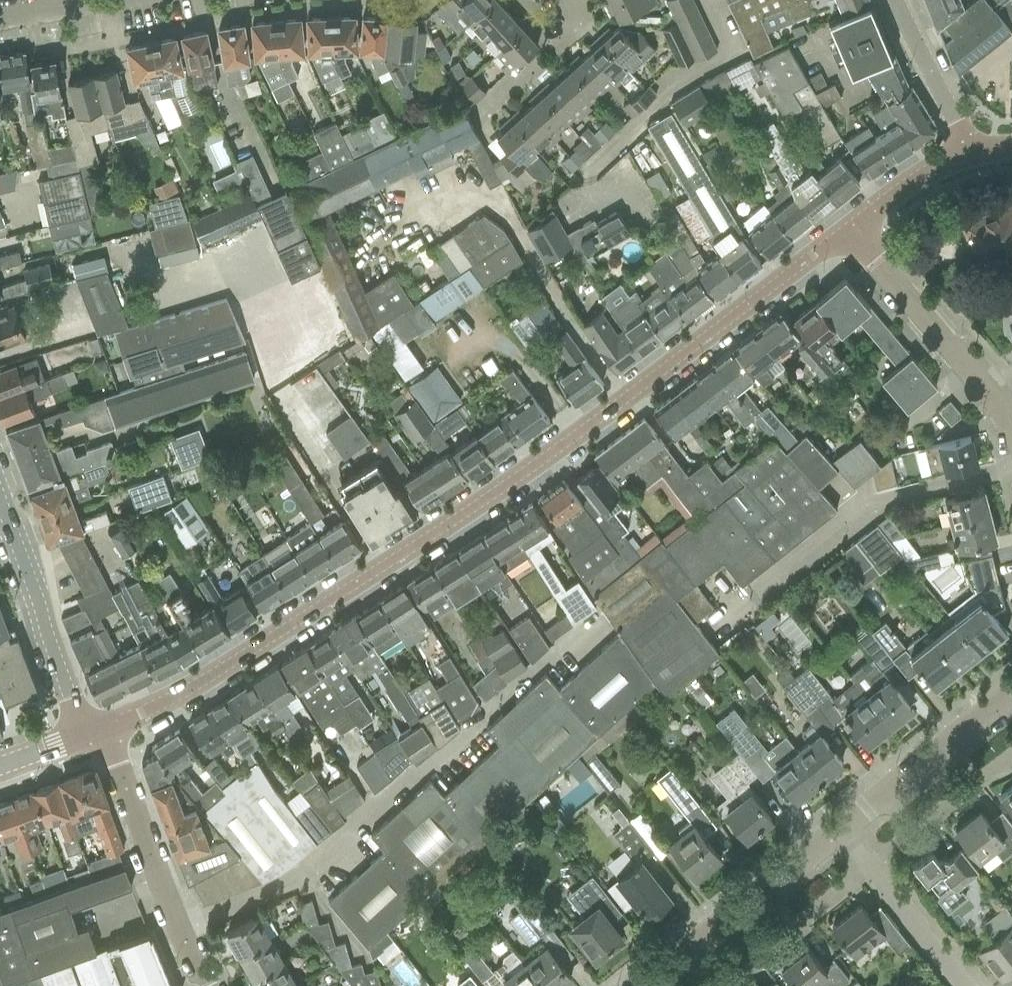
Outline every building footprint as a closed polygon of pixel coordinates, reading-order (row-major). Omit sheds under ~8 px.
[(435,10),(457,34),(469,23),(495,0),(446,0),(443,3),(442,4),(435,10)] [(479,42),(510,14),(505,9),(509,5),(504,0),(495,0),(469,23),(478,32),(473,37),(479,42)] [(605,4),(611,16),(616,14),(619,20),(657,2),(656,0),(613,0),(605,4)] [(663,14),(668,26),(677,22),(676,20),(697,10),(693,0),(691,0),(671,10),(663,14)] [(671,10),(691,0),(666,0),(671,10)] [(726,2),(753,57),(773,47),(766,32),(788,23),(781,8),(787,6),(801,0),(730,0),(726,2)] [(787,6),(793,21),(838,2),(843,14),(873,1),(872,0),(801,0),(787,6)] [(936,27),(970,0),(925,0),(936,27)] [(936,27),(957,72),(973,59),(1011,28),(1011,0),(970,0),(936,27)] [(843,14),(828,20),(829,21),(829,22),(834,33),(834,34),(838,42),(831,45),(834,54),(841,51),(845,58),(851,74),(864,68),(894,55),(893,52),(879,18),(878,14),(873,3),(873,1),(843,14)] [(697,10),(676,20),(677,22),(681,30),(702,20),(697,10)] [(488,44),(497,53),(527,25),(519,16),(515,19),(510,14),(479,42),(484,48),(488,44)] [(354,16),(331,17),(332,59),(338,72),(341,76),(350,72),(344,60),(344,50),(356,50),(355,36),(354,16)] [(378,74),(388,68),(384,58),(387,18),(362,16),(358,50),(372,51),(371,60),(378,74)] [(323,80),(338,72),(332,59),(331,17),(307,18),(309,52),(323,80)] [(299,18),(275,21),(279,62),(288,80),(298,76),(291,62),(290,53),(302,52),(301,38),(299,18)] [(387,18),(384,58),(388,68),(392,77),(396,85),(397,85),(402,97),(412,92),(406,81),(399,65),(400,53),(412,54),(423,55),(425,33),(414,32),(415,20),(387,18)] [(702,20),(681,30),(685,40),(707,30),(702,20)] [(275,21),(253,23),(254,43),(256,56),(271,89),(288,80),(279,62),(275,21)] [(681,30),(677,22),(668,26),(662,29),(680,66),(695,59),(690,50),(685,40),(681,30)] [(242,24),(219,28),(222,48),(227,85),(235,83),(242,98),(249,94),(243,82),(245,82),(250,77),(247,59),(248,59),(245,44),(242,24)] [(802,24),(791,29),(795,37),(805,32),(802,24)] [(527,25),(497,53),(505,63),(501,67),(507,73),(538,44),(533,39),(536,35),(527,25)] [(609,28),(599,37),(627,67),(636,59),(640,63),(655,49),(639,32),(630,40),(618,26),(612,32),(609,28)] [(205,30),(182,35),(186,55),(193,89),(194,90),(217,85),(217,84),(216,82),(212,63),(209,50),(205,30)] [(707,30),(685,40),(690,50),(712,40),(707,30)] [(175,37),(151,42),(163,96),(190,90),(185,67),(181,68),(175,37)] [(593,49),(588,54),(616,85),(621,80),(624,83),(634,75),(627,67),(599,37),(590,45),(593,49)] [(712,40),(690,50),(695,59),(695,61),(717,50),(712,40)] [(163,96),(151,42),(127,47),(134,80),(146,77),(150,99),(163,96)] [(752,62),(761,77),(784,117),(802,107),(791,90),(807,81),(787,45),(752,62)] [(445,46),(437,51),(443,63),(451,58),(445,46)] [(19,85),(23,112),(33,110),(25,51),(0,55),(0,88),(19,85)] [(579,55),(569,64),(597,94),(606,86),(610,91),(616,85),(588,54),(582,59),(579,55)] [(864,68),(888,103),(910,89),(906,82),(894,55),(864,68)] [(735,89),(761,77),(752,62),(750,58),(724,71),(735,89)] [(35,91),(31,91),(33,110),(34,114),(51,111),(52,116),(53,116),(64,114),(58,80),(54,60),(31,64),(34,84),(35,91)] [(458,62),(450,66),(451,68),(457,78),(464,74),(465,74),(465,73),(458,62)] [(563,76),(557,81),(586,113),(591,108),(587,103),(597,94),(569,64),(560,73),(563,76)] [(388,68),(378,74),(382,82),(392,77),(388,68)] [(115,70),(91,76),(102,110),(110,128),(133,122),(137,135),(146,147),(151,145),(154,151),(160,149),(151,131),(137,99),(129,101),(128,100),(124,101),(121,89),(115,70)] [(710,101),(735,89),(724,71),(701,82),(710,101)] [(820,73),(808,78),(815,93),(826,87),(820,73)] [(102,110),(91,76),(67,83),(76,115),(66,118),(78,165),(90,162),(98,160),(91,133),(110,128),(102,110)] [(461,86),(475,101),(486,92),(471,76),(461,86)] [(549,83),(539,92),(566,122),(575,114),(580,118),(586,113),(557,81),(552,86),(549,83)] [(839,135),(822,106),(814,93),(807,81),(791,90),(802,107),(826,143),(839,135)] [(815,93),(814,93),(822,106),(840,96),(834,83),(826,87),(815,93)] [(670,100),(684,123),(698,114),(695,108),(707,101),(711,107),(712,106),(698,84),(670,100)] [(631,101),(630,102),(639,111),(639,110),(656,94),(648,86),(631,101)] [(873,113),(884,130),(900,155),(934,133),(935,125),(912,87),(910,89),(888,103),(873,113)] [(533,104),(527,109),(556,140),(561,135),(557,131),(566,122),(539,92),(529,101),(533,104)] [(163,96),(155,98),(168,128),(181,122),(169,95),(163,96)] [(629,100),(623,106),(632,116),(639,111),(630,102),(629,100)] [(738,131),(723,103),(716,106),(731,134),(738,131)] [(479,139),(476,133),(463,106),(435,120),(450,153),(466,145),(479,139)] [(519,110),(509,119),(537,149),(545,142),(549,146),(556,140),(527,109),(522,114),(519,110)] [(33,110),(23,112),(25,125),(35,167),(51,164),(48,149),(47,149),(41,123),(36,124),(33,110)] [(705,238),(718,255),(738,281),(761,263),(742,238),(745,235),(671,111),(648,125),(712,233),(705,238)] [(503,132),(497,137),(509,151),(500,159),(516,176),(525,168),(532,176),(540,178),(544,178),(554,169),(552,167),(550,164),(537,149),(509,119),(499,128),(503,132)] [(435,120),(410,132),(426,164),(429,172),(454,160),(450,153),(435,120)] [(605,122),(599,127),(609,138),(614,133),(605,122)] [(773,122),(759,130),(780,164),(788,179),(794,196),(814,220),(821,214),(837,201),(817,176),(816,177),(811,170),(812,169),(811,165),(802,171),(773,122)] [(336,123),(314,133),(322,150),(331,169),(353,159),(350,151),(336,123)] [(362,125),(347,133),(354,149),(350,151),(353,159),(360,155),(373,149),(362,125)] [(868,125),(861,130),(884,165),(900,155),(884,130),(875,136),(868,125)] [(599,127),(584,141),(594,152),(609,138),(599,127)] [(861,130),(844,141),(847,146),(849,149),(867,176),(884,165),(861,130)] [(376,188),(426,164),(410,132),(373,149),(360,155),(376,188)] [(479,139),(466,145),(489,188),(502,181),(479,139)] [(575,150),(569,155),(579,165),(594,152),(584,141),(582,139),(573,148),(575,150)] [(222,140),(207,146),(213,162),(228,157),(222,140)] [(628,152),(657,202),(669,194),(657,172),(661,170),(644,142),(628,152)] [(48,149),(51,164),(74,159),(71,144),(48,149)] [(322,150),(301,161),(309,179),(331,169),(322,150)] [(262,217),(290,278),(320,265),(286,190),(271,197),(251,154),(237,161),(247,182),(262,217)] [(302,223),(328,211),(376,188),(360,155),(353,159),(331,169),(309,179),(286,190),(302,223)] [(579,165),(569,155),(563,161),(572,171),(579,165)] [(812,169),(811,170),(816,177),(817,176),(837,201),(859,183),(839,158),(825,169),(814,156),(809,160),(811,165),(812,169)] [(54,178),(38,181),(43,202),(83,192),(77,166),(76,159),(74,159),(51,164),(54,178)] [(236,171),(214,181),(220,195),(247,182),(237,161),(232,163),(236,171)] [(78,165),(77,166),(83,192),(89,215),(103,212),(90,162),(78,165)] [(780,164),(768,172),(777,187),(779,189),(774,193),(780,201),(777,203),(780,206),(772,213),(792,238),(814,220),(794,196),(788,179),(780,164)] [(14,189),(17,170),(0,174),(0,192),(14,189)] [(173,179),(160,185),(165,196),(178,191),(173,179)] [(728,180),(722,184),(731,200),(738,196),(728,180)] [(83,192),(43,202),(49,226),(89,216),(89,215),(83,192)] [(178,195),(148,203),(156,227),(186,219),(178,195)] [(249,197),(221,209),(223,215),(230,230),(258,218),(251,202),(249,197)] [(710,234),(688,197),(673,206),(695,242),(710,234)] [(1011,245),(1011,203),(1011,201),(963,221),(978,258),(999,250),(1001,255),(1011,250),(1010,245),(1011,245)] [(221,209),(193,222),(203,243),(230,230),(223,215),(221,209)] [(527,231),(543,259),(572,243),(567,235),(553,210),(540,217),(542,223),(527,231)] [(364,291),(328,211),(302,223),(355,341),(363,336),(367,333),(371,331),(380,325),(364,291)] [(608,247),(630,235),(617,213),(595,225),(608,247)] [(772,213),(749,232),(757,242),(768,257),(792,238),(772,213)] [(509,238),(503,229),(483,214),(452,235),(472,264),(509,238)] [(186,219),(160,226),(166,251),(195,243),(189,219),(186,219)] [(593,220),(567,235),(572,243),(590,274),(596,271),(588,258),(608,247),(595,225),(593,220)] [(682,227),(674,232),(690,258),(698,253),(682,227)] [(452,235),(439,243),(460,272),(469,266),(472,264),(452,235)] [(522,261),(510,240),(509,238),(472,264),(469,266),(482,286),(522,261)] [(439,243),(430,249),(431,252),(449,279),(460,272),(439,243)] [(663,255),(646,267),(668,297),(668,296),(687,319),(713,299),(701,283),(695,276),(698,274),(696,271),(689,259),(680,243),(666,253),(663,255)] [(195,246),(158,255),(161,267),(198,257),(195,246)] [(1,268),(22,262),(19,251),(0,256),(0,265),(1,268)] [(431,252),(395,276),(413,303),(449,279),(431,252)] [(738,281),(718,255),(705,265),(698,253),(690,258),(689,259),(696,271),(698,274),(716,298),(738,281)] [(47,264),(22,271),(25,280),(27,288),(28,291),(52,284),(47,264)] [(380,325),(367,333),(368,335),(372,340),(372,341),(377,338),(406,379),(422,368),(402,340),(417,330),(421,335),(436,325),(432,319),(482,286),(469,266),(460,272),(449,279),(413,303),(380,325)] [(106,271),(75,279),(92,321),(122,312),(106,271)] [(395,276),(393,273),(364,291),(380,325),(388,319),(413,303),(395,276)] [(814,302),(813,302),(838,330),(839,330),(840,330),(856,317),(897,366),(881,379),(907,409),(921,397),(936,384),(874,311),(857,291),(844,276),(815,302),(814,301),(814,302)] [(28,291),(27,288),(25,280),(0,287),(0,299),(28,291)] [(635,291),(611,309),(625,329),(623,331),(641,354),(663,338),(646,314),(637,302),(641,299),(635,291)] [(668,297),(646,314),(663,338),(687,319),(668,296),(668,297)] [(183,311),(114,331),(129,376),(132,375),(135,386),(185,370),(181,360),(243,340),(231,311),(225,299),(183,311)] [(545,302),(530,312),(539,326),(550,341),(552,340),(570,367),(556,377),(563,387),(574,403),(576,402),(576,401),(599,384),(600,383),(601,384),(603,383),(599,378),(555,315),(545,302)] [(803,311),(793,320),(806,335),(817,348),(832,365),(841,357),(831,345),(833,343),(829,339),(831,337),(838,330),(813,302),(805,309),(804,311),(803,311)] [(2,305),(0,306),(0,346),(26,336),(14,306),(4,310),(2,305)] [(600,312),(582,326),(611,367),(616,373),(641,354),(623,331),(617,335),(600,312)] [(781,312),(756,331),(776,357),(801,338),(788,322),(781,312)] [(756,331),(733,349),(755,377),(763,385),(774,377),(765,366),(776,357),(756,331)] [(355,341),(345,348),(350,356),(363,346),(372,340),(368,335),(367,333),(363,336),(355,341)] [(97,338),(88,341),(93,354),(102,351),(97,338)] [(810,340),(798,350),(820,377),(832,366),(810,340)] [(713,364),(754,417),(761,411),(743,387),(755,377),(733,349),(713,364)] [(340,350),(324,359),(330,368),(345,359),(340,350)] [(24,423),(5,429),(16,458),(48,447),(40,426),(54,421),(57,428),(83,420),(84,424),(101,431),(115,426),(253,380),(243,351),(185,370),(135,386),(105,396),(37,419),(24,423)] [(0,370),(0,398),(45,381),(36,356),(15,364),(4,368),(0,370)] [(104,360),(94,363),(96,371),(101,373),(108,370),(104,360)] [(716,406),(717,407),(725,400),(744,425),(753,418),(754,417),(713,364),(693,380),(714,407),(716,406)] [(407,387),(434,423),(459,404),(432,368),(407,387)] [(512,369),(498,379),(522,401),(517,404),(506,413),(525,439),(550,420),(531,395),(512,369)] [(73,370),(62,374),(66,385),(77,381),(73,370)] [(0,398),(0,415),(3,424),(33,413),(29,400),(66,386),(66,385),(62,374),(45,381),(0,398)] [(693,380),(674,394),(714,447),(722,441),(703,417),(717,407),(716,406),(714,407),(693,380)] [(814,388),(807,393),(813,400),(820,394),(814,388)] [(401,392),(386,403),(394,414),(413,440),(422,433),(424,435),(432,447),(434,446),(441,456),(449,451),(451,450),(442,437),(436,428),(435,428),(433,425),(415,399),(409,403),(401,392)] [(674,394),(653,410),(655,412),(674,439),(688,429),(706,453),(714,447),(674,394)] [(962,415),(949,400),(938,410),(950,424),(962,415)] [(467,401),(456,409),(463,419),(474,411),(467,401)] [(754,417),(753,418),(773,439),(784,451),(798,439),(768,407),(761,411),(754,417)] [(456,409),(433,425),(435,428),(436,428),(442,437),(464,421),(463,419),(456,409)] [(499,418),(476,435),(494,461),(525,439),(506,413),(498,418),(499,418)] [(351,415),(326,433),(344,458),(368,441),(369,441),(351,415)] [(697,520),(664,546),(674,558),(702,536),(700,533),(731,509),(751,533),(752,532),(773,515),(730,466),(723,471),(726,475),(702,493),(663,444),(643,418),(619,436),(639,463),(653,480),(661,474),(697,520)] [(170,438),(182,467),(209,458),(198,429),(170,438)] [(784,451),(816,486),(837,468),(830,461),(804,433),(798,439),(784,451)] [(494,461),(476,435),(453,451),(471,477),(494,461)] [(381,458),(401,484),(404,482),(421,509),(442,495),(423,467),(412,475),(384,437),(375,436),(369,441),(368,441),(375,452),(381,458)] [(641,489),(653,480),(639,463),(619,436),(594,455),(624,494),(637,484),(641,489)] [(924,448),(931,475),(977,463),(970,436),(924,448)] [(753,533),(774,558),(836,507),(816,486),(784,451),(773,439),(740,464),(737,461),(730,466),(773,515),(752,532),(753,533)] [(872,471),(880,465),(859,439),(830,461),(837,468),(852,486),(872,471)] [(48,447),(16,458),(28,488),(52,479),(91,465),(105,461),(106,460),(116,456),(111,441),(87,450),(88,453),(75,458),(71,445),(50,452),(48,447)] [(310,521),(322,513),(279,447),(267,455),(310,521)] [(442,495),(467,479),(449,451),(441,456),(423,467),(442,495)] [(721,455),(712,462),(719,470),(728,463),(721,455)] [(391,528),(417,511),(400,484),(401,484),(381,458),(356,473),(391,528)] [(890,460),(872,471),(876,489),(896,484),(890,460)] [(53,483),(29,492),(37,513),(37,515),(39,519),(73,506),(71,502),(89,495),(85,485),(89,483),(103,478),(108,469),(105,461),(91,465),(52,479),(53,483)] [(273,464),(249,478),(255,487),(279,473),(273,464)] [(589,496),(589,497),(621,535),(628,530),(614,513),(626,504),(596,465),(577,479),(589,496)] [(344,489),(340,492),(371,541),(391,528),(356,473),(340,483),(344,489)] [(158,476),(128,487),(136,510),(163,501),(167,499),(170,498),(162,475),(158,476)] [(230,478),(221,484),(230,498),(239,493),(230,478)] [(563,479),(538,498),(550,514),(557,523),(552,527),(572,553),(568,556),(583,581),(599,605),(600,606),(617,630),(667,589),(640,557),(634,550),(621,535),(589,497),(581,503),(575,496),(564,481),(563,479)] [(945,500),(951,524),(990,515),(984,490),(945,500)] [(186,496),(160,514),(183,549),(209,531),(186,496)] [(531,503),(506,519),(529,556),(573,624),(596,607),(578,580),(564,589),(537,547),(553,536),(548,529),(542,520),(531,503)] [(73,506),(39,519),(41,523),(41,524),(48,544),(56,541),(80,532),(82,531),(108,521),(105,512),(78,522),(78,521),(77,519),(74,510),(73,506)] [(674,558),(694,583),(723,561),(741,584),(774,558),(753,533),(752,532),(751,533),(731,509),(700,533),(702,536),(674,558)] [(888,515),(877,524),(889,539),(904,535),(888,515)] [(990,515),(951,524),(955,539),(947,541),(949,550),(996,539),(990,515)] [(117,519),(106,525),(118,548),(130,541),(131,541),(117,519)] [(505,571),(529,556),(506,519),(481,535),(498,561),(505,571)] [(343,520),(318,536),(335,563),(360,548),(343,520)] [(310,524),(286,538),(312,579),(335,563),(318,536),(310,524)] [(873,562),(880,571),(901,554),(889,539),(877,524),(856,540),(873,562)] [(56,541),(62,552),(85,543),(80,532),(56,541)] [(655,534),(634,550),(640,557),(660,541),(655,534)] [(481,535),(457,551),(474,577),(480,587),(487,597),(511,582),(505,572),(505,571),(498,561),(481,535)] [(286,538),(262,554),(288,594),(312,579),(286,538)] [(856,540),(841,552),(858,574),(873,562),(856,540)] [(667,589),(617,630),(619,633),(655,682),(664,696),(719,653),(718,651),(715,647),(695,622),(713,607),(694,583),(674,558),(664,546),(660,541),(640,557),(667,589)] [(62,552),(67,563),(91,554),(85,543),(62,552)] [(456,603),(480,587),(474,577),(457,551),(432,567),(456,603)] [(980,599),(953,619),(980,653),(980,652),(978,649),(990,639),(993,642),(1007,631),(993,613),(1004,604),(991,551),(962,558),(969,585),(980,599)] [(937,552),(905,560),(914,572),(940,565),(937,552)] [(67,563),(73,573),(97,564),(91,554),(67,563)] [(248,567),(239,572),(252,593),(263,610),(266,608),(288,594),(262,554),(248,563),(246,564),(248,567)] [(73,573),(79,584),(102,575),(97,564),(73,573)] [(430,619),(456,603),(432,567),(407,583),(430,619)] [(169,574),(157,582),(200,650),(229,631),(212,604),(192,616),(186,606),(189,604),(169,574)] [(197,581),(212,604),(229,631),(256,614),(239,588),(222,598),(206,574),(197,581)] [(102,575),(79,584),(84,595),(107,585),(102,575)] [(137,582),(114,594),(139,644),(140,645),(156,675),(183,661),(161,618),(137,582)] [(84,595),(78,597),(83,608),(91,621),(97,631),(104,628),(99,617),(119,607),(107,585),(84,595)] [(403,585),(379,601),(402,637),(407,645),(432,629),(403,585)] [(168,614),(161,618),(183,661),(200,650),(168,600),(162,604),(168,614)] [(379,601),(354,616),(378,653),(402,637),(379,601)] [(62,618),(61,618),(67,632),(91,621),(83,608),(62,618)] [(772,611),(754,626),(765,640),(775,632),(770,626),(779,619),(772,611)] [(528,615),(509,629),(531,661),(549,646),(528,615)] [(354,616),(330,632),(353,668),(360,678),(374,669),(386,688),(384,689),(397,709),(399,708),(406,719),(407,718),(413,727),(422,721),(404,693),(402,689),(396,680),(395,680),(384,663),(378,653),(354,616)] [(941,623),(929,633),(932,637),(958,670),(959,669),(956,666),(977,650),(979,653),(980,653),(953,619),(951,616),(941,623)] [(561,618),(544,630),(551,640),(568,629),(561,618)] [(884,621),(871,632),(876,638),(894,661),(908,678),(920,668),(936,687),(937,686),(935,683),(955,667),(957,670),(958,670),(932,637),(929,633),(926,629),(904,647),(884,621)] [(5,703),(37,691),(14,628),(7,631),(7,632),(0,634),(0,691),(5,703)] [(104,628),(92,633),(107,662),(113,658),(128,688),(156,675),(140,645),(139,644),(119,654),(104,628)] [(503,630),(481,643),(483,646),(505,681),(525,665),(505,633),(503,630)] [(107,662),(92,633),(92,632),(70,642),(84,673),(99,703),(128,688),(113,658),(107,662)] [(330,632),(306,648),(341,703),(342,702),(343,704),(358,694),(345,673),(353,668),(330,632)] [(619,633),(559,688),(599,734),(655,682),(619,633)] [(871,658),(849,674),(854,681),(889,724),(911,707),(898,691),(881,670),(894,661),(876,638),(863,648),(871,658)] [(478,639),(469,645),(478,659),(476,660),(485,674),(485,675),(472,685),(482,700),(505,681),(483,646),(481,643),(478,639)] [(306,648),(281,663),(292,681),(317,720),(322,728),(332,721),(340,733),(356,723),(343,704),(342,702),(341,703),(306,648)] [(448,681),(436,689),(456,720),(479,705),(448,656),(437,663),(448,681)] [(278,666),(253,681),(270,708),(278,719),(284,728),(288,734),(301,726),(292,712),(303,705),(278,666)] [(816,706),(831,725),(844,714),(848,719),(849,719),(867,742),(889,724),(854,681),(832,698),(807,667),(793,677),(816,706)] [(486,728),(499,743),(540,788),(599,734),(559,688),(558,689),(545,674),(486,728)] [(804,715),(816,706),(793,677),(782,687),(804,715)] [(427,678),(404,693),(422,721),(437,744),(458,724),(456,720),(436,689),(433,685),(432,686),(427,678)] [(253,681),(229,697),(246,724),(255,718),(262,729),(268,725),(278,719),(270,708),(253,681)] [(699,684),(691,692),(704,707),(713,700),(699,684)] [(358,694),(343,704),(356,723),(358,728),(366,723),(361,716),(369,710),(358,694)] [(229,697),(208,710),(236,750),(248,769),(258,762),(250,751),(260,744),(246,724),(229,697)] [(190,722),(189,723),(199,740),(209,754),(219,747),(223,753),(225,757),(236,750),(208,710),(190,722)] [(733,710),(717,723),(729,738),(740,752),(752,767),(764,757),(762,754),(766,751),(733,710)] [(278,719),(268,725),(274,735),(284,728),(278,719)] [(413,727),(398,736),(412,758),(415,762),(437,744),(422,721),(413,727)] [(809,739),(795,750),(821,782),(823,780),(822,778),(842,762),(812,724),(803,732),(809,739)] [(179,729),(152,747),(156,754),(168,771),(170,774),(197,806),(201,811),(223,793),(220,789),(222,787),(215,780),(203,791),(181,766),(196,756),(179,729)] [(398,736),(374,752),(391,778),(412,758),(398,736)] [(766,751),(762,754),(764,757),(796,798),(818,781),(819,783),(821,782),(795,750),(785,736),(766,751)] [(499,743),(443,795),(483,840),(540,788),(499,743)] [(374,752),(356,766),(374,792),(391,778),(374,752)] [(716,771),(733,792),(715,807),(722,816),(726,813),(746,838),(747,837),(747,836),(758,827),(759,828),(762,825),(761,825),(770,818),(772,818),(759,802),(745,784),(757,774),(752,767),(740,752),(716,771)] [(594,753),(584,761),(591,770),(607,791),(618,783),(594,753)] [(142,762),(177,855),(210,843),(196,806),(184,811),(170,774),(168,771),(156,754),(142,762)] [(578,755),(566,765),(579,781),(591,771),(578,755)] [(214,757),(203,767),(204,767),(215,780),(222,787),(232,780),(214,757)] [(224,837),(240,856),(262,881),(284,870),(318,842),(293,811),(289,806),(258,762),(248,769),(237,776),(232,780),(222,787),(220,789),(223,793),(201,811),(200,812),(224,837)] [(309,768),(292,782),(303,795),(307,800),(333,829),(345,820),(342,818),(325,791),(309,768)] [(670,768),(656,779),(690,820),(678,830),(680,832),(667,842),(684,862),(696,878),(697,877),(696,875),(719,857),(720,859),(721,858),(699,830),(712,819),(699,804),(670,768)] [(90,770),(61,781),(81,836),(97,831),(106,855),(118,851),(123,849),(114,824),(96,773),(94,769),(90,770)] [(347,777),(325,791),(342,818),(364,800),(347,777)] [(385,848),(426,893),(483,840),(443,795),(430,780),(371,835),(384,849),(385,848)] [(57,783),(35,790),(47,824),(58,820),(65,839),(77,835),(57,783)] [(999,795),(1011,811),(1011,785),(999,795)] [(31,792),(12,799),(31,851),(43,847),(36,828),(47,824),(35,790),(31,791),(31,792)] [(545,794),(534,801),(544,814),(554,806),(545,794)] [(303,795),(289,806),(293,811),(318,842),(333,829),(307,800),(303,795)] [(12,799),(0,803),(0,830),(3,839),(13,836),(20,856),(31,851),(12,799)] [(988,822),(980,811),(956,830),(979,860),(993,849),(1002,860),(1011,852),(1011,824),(1011,823),(1002,811),(1001,812),(1005,818),(993,828),(988,822)] [(557,818),(551,823),(559,833),(565,828),(557,818)] [(654,851),(629,820),(612,834),(633,860),(614,876),(618,880),(607,889),(625,911),(636,902),(648,917),(670,899),(641,862),(654,851)] [(216,869),(228,862),(240,856),(224,837),(210,843),(177,855),(187,884),(192,882),(216,869)] [(385,848),(384,849),(328,900),(367,947),(375,940),(382,933),(385,930),(426,893),(385,848)] [(979,872),(973,865),(961,849),(949,859),(937,858),(931,850),(911,865),(927,884),(929,882),(938,895),(936,896),(948,911),(966,897),(961,891),(959,893),(957,890),(979,872)] [(107,855),(86,862),(91,877),(123,865),(122,863),(119,855),(118,852),(118,851),(107,855)] [(262,881),(240,856),(228,862),(243,889),(262,881)] [(86,862),(64,870),(69,885),(70,885),(91,877),(86,862)] [(216,869),(222,880),(230,894),(243,889),(228,862),(216,869)] [(0,910),(0,970),(5,985),(41,972),(46,985),(80,985),(70,960),(96,951),(87,925),(86,925),(86,926),(77,929),(70,908),(67,902),(80,897),(81,895),(83,901),(82,901),(83,903),(129,887),(131,887),(131,886),(123,866),(123,865),(91,877),(70,885),(69,885),(46,893),(34,897),(24,901),(23,901),(1,909),(1,910),(0,910)] [(222,880),(216,869),(192,882),(198,893),(222,880)] [(46,893),(69,885),(64,870),(40,878),(41,879),(46,893)] [(602,914),(614,904),(592,876),(575,890),(580,896),(572,902),(584,918),(572,927),(596,957),(621,938),(602,914)] [(41,879),(29,884),(34,897),(46,893),(41,879)] [(230,894),(222,880),(198,893),(204,904),(230,894)] [(23,901),(24,901),(19,887),(18,887),(19,890),(0,896),(0,907),(1,909),(23,901)] [(438,890),(430,904),(440,909),(447,895),(438,890)] [(312,900),(298,904),(302,921),(315,913),(312,900)] [(134,901),(112,910),(117,925),(105,929),(109,941),(144,928),(134,901)] [(531,947),(536,953),(524,962),(543,985),(557,985),(561,983),(562,985),(571,977),(541,940),(538,942),(536,939),(551,927),(531,901),(509,919),(529,944),(531,942),(534,945),(531,947)] [(909,944),(885,913),(874,922),(860,905),(832,928),(855,957),(882,935),(898,954),(909,944)] [(983,923),(993,936),(1011,921),(1011,915),(1005,905),(983,923)] [(404,914),(415,926),(423,918),(413,907),(404,914)] [(302,921),(318,942),(332,934),(328,921),(318,924),(315,913),(302,921)] [(234,945),(240,956),(271,938),(258,915),(227,933),(228,935),(224,937),(230,948),(234,945)] [(996,971),(1000,968),(1006,976),(1011,971),(1011,927),(981,952),(996,971)] [(382,933),(368,946),(372,959),(384,949),(383,948),(394,940),(386,930),(382,933)] [(70,960),(80,985),(171,985),(166,974),(167,974),(167,973),(165,973),(161,962),(162,961),(161,960),(160,961),(155,949),(157,948),(156,947),(155,947),(150,935),(149,932),(96,951),(70,960)] [(318,942),(334,963),(348,955),(344,942),(335,945),(332,934),(318,942)] [(247,968),(253,978),(284,961),(271,938),(240,956),(241,957),(237,959),(243,970),(247,968)] [(468,941),(457,949),(474,970),(482,981),(493,972),(468,941)] [(493,969),(498,974),(507,985),(543,985),(524,962),(513,948),(502,957),(501,962),(493,969)] [(849,979),(833,958),(832,959),(833,961),(824,968),(807,948),(801,953),(802,954),(797,958),(796,957),(792,960),(790,958),(782,965),(783,967),(781,969),(794,985),(840,985),(849,979)] [(348,955),(334,963),(350,983),(375,970),(364,973),(361,963),(351,966),(348,955)] [(296,984),(284,961),(253,978),(254,980),(250,982),(252,985),(293,985),(296,984)] [(350,983),(352,985),(381,985),(375,970),(350,983)] [(486,985),(482,981),(474,970),(461,980),(466,985),(486,985)] [(41,972),(5,985),(2,985),(46,985),(41,972)]
